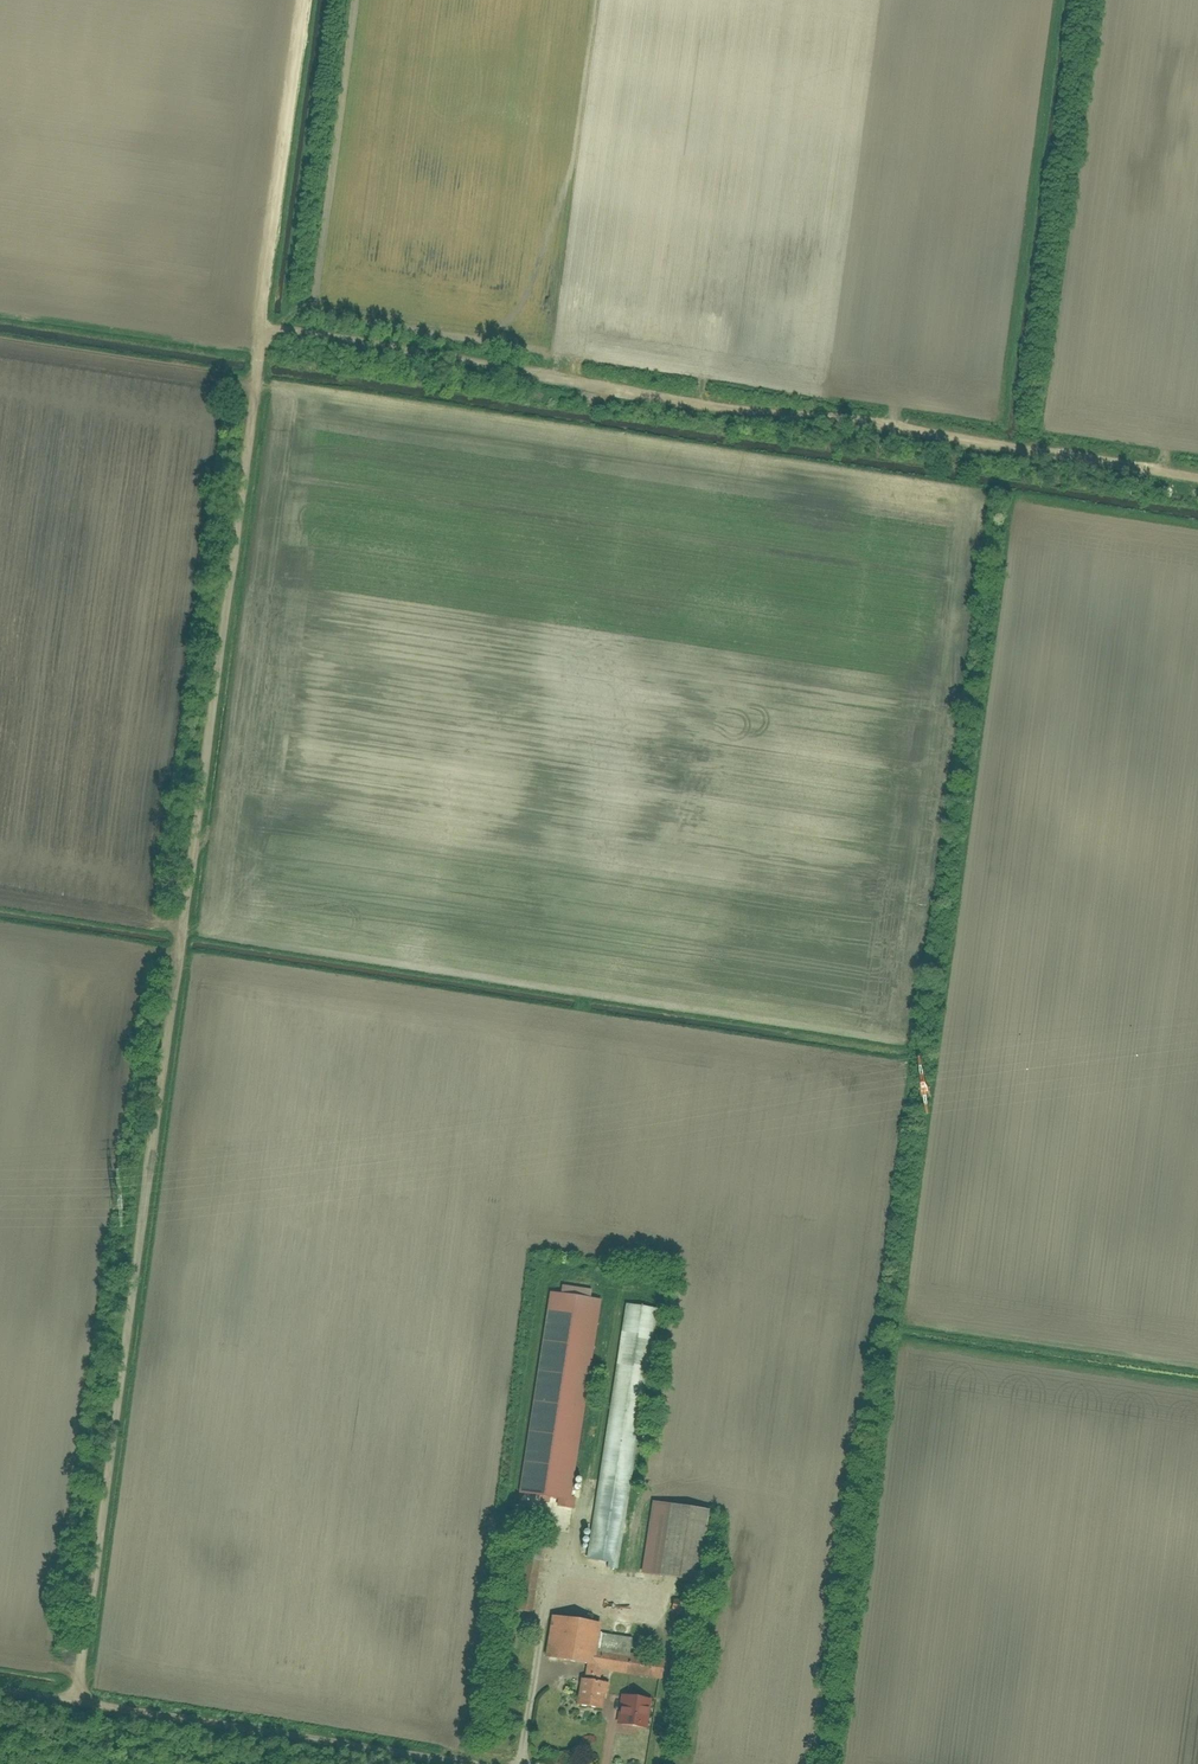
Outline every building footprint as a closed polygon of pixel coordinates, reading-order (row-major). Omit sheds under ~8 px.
[(549,1295),(517,1495),(571,1503),(602,1304),(549,1295)] [(626,1306),(583,1561),(619,1567),(661,1312),(626,1306)] [(667,1506),(654,1580),(695,1587),(708,1513),(667,1506)] [(596,1627),(549,1619),(542,1662),(589,1670),(596,1627)] [(662,1662),(593,1653),(590,1672),(659,1680),(662,1662)] [(599,1684),(574,1680),(570,1707),(594,1712),(599,1684)] [(619,1695),(614,1723),(646,1728),(650,1700),(619,1695)]
